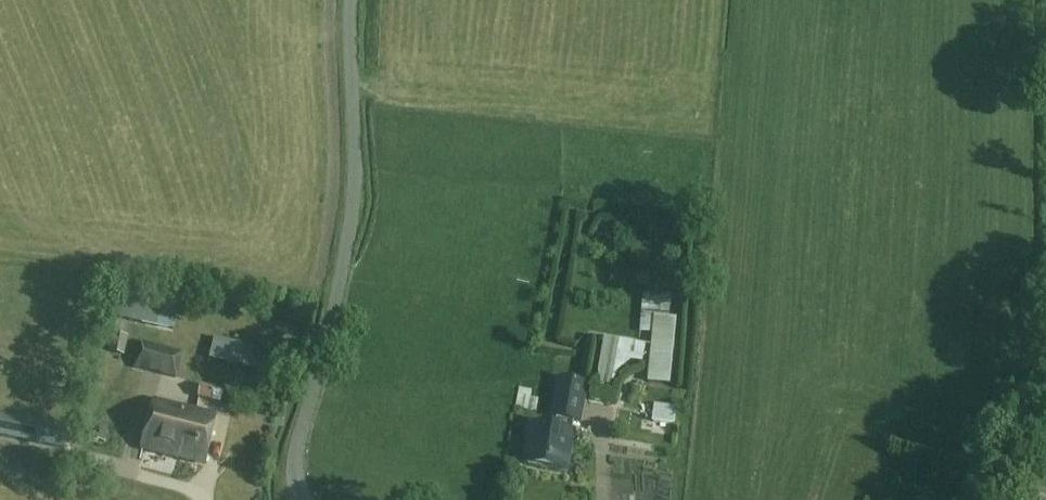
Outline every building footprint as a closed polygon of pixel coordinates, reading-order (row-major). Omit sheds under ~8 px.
[(117,318),(157,327),(162,302),(122,293),(117,318)] [(670,384),(676,318),(654,316),(647,382),(670,384)] [(124,354),(128,335),(113,332),(109,351),(124,354)] [(643,363),(646,345),(604,337),(596,384),(611,386),(611,385),(617,376),(617,373),(631,361),(643,363)] [(210,359),(256,370),(261,348),(214,338),(210,359)] [(135,368),(176,379),(183,352),(142,341),(135,368)] [(556,420),(554,430),(530,426),(523,464),(566,471),(573,434),(571,433),(573,423),(581,424),(588,384),(557,378),(548,419),(556,420)] [(200,385),(197,398),(211,402),(214,389),(200,385)] [(217,416),(154,401),(142,448),(205,464),(217,416)] [(674,424),(676,407),(653,405),(651,422),(674,424)] [(64,449),(68,428),(0,414),(0,436),(64,449)]
